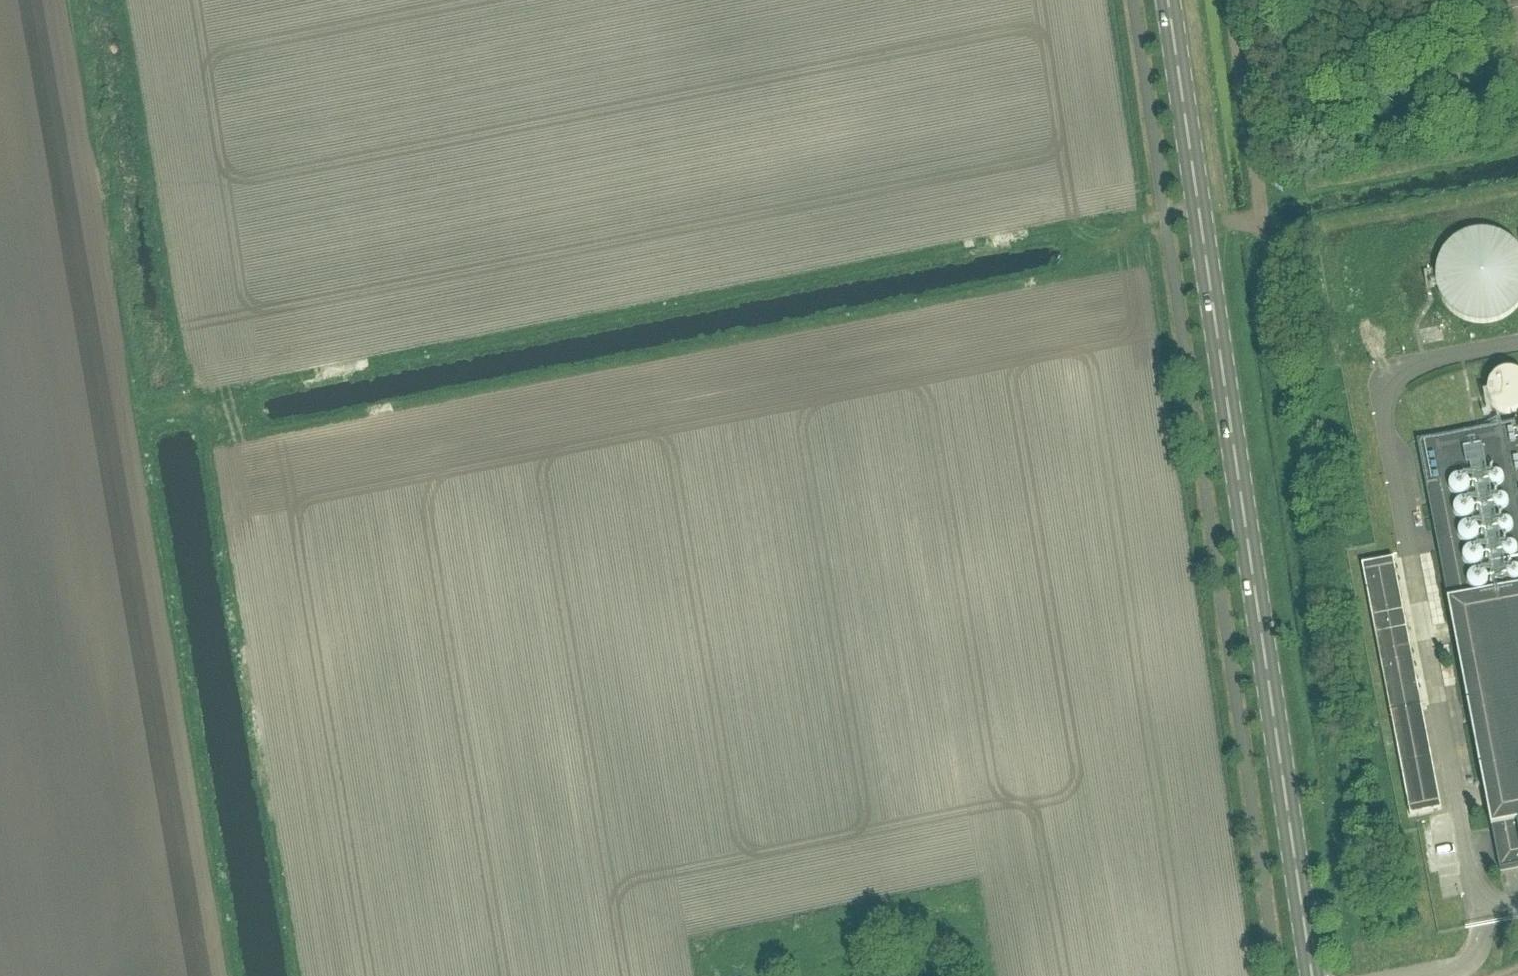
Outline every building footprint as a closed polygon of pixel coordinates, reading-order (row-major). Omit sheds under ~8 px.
[(1478,325),(1483,325),(1487,325),(1491,325),(1495,324),(1499,323),(1502,321),(1506,319),(1509,317),(1513,314),(1516,312),(1517,309),(1517,248),(1516,245),(1513,243),(1509,240),(1506,238),(1502,236),(1499,235),(1495,233),(1491,232),(1487,232),(1483,232),(1478,232),(1474,232),(1470,233),(1467,235),(1463,236),(1459,238),(1456,240),(1452,243),(1449,245),(1447,248),(1444,252),(1442,255),(1440,259),(1439,263),(1437,266),(1436,270),(1436,274),(1436,279),(1436,283),(1436,287),(1437,291),(1439,295),(1440,298),(1442,302),(1444,305),(1447,309),(1449,312),(1452,314),(1456,317),(1459,319),(1463,321),(1467,322),(1470,324),(1474,325),(1478,325)] [(1488,394),(1488,396),(1488,398),(1488,400),(1489,401),(1490,403),(1490,405),(1491,406),(1493,408),(1494,409),(1495,410),(1497,411),(1498,412),(1500,413),(1502,414),(1503,415),(1505,415),(1507,415),(1509,415),(1511,415),(1513,415),(1514,415),(1516,414),(1517,413),(1517,375),(1516,374),(1514,374),(1513,373),(1511,373),(1509,373),(1507,373),(1505,373),(1503,374),(1502,374),(1500,375),(1498,376),(1497,377),(1495,378),(1494,379),(1493,380),(1491,382),(1490,383),(1490,385),(1489,387),(1488,389),(1488,390),(1488,392),(1488,394)] [(1456,644),(1464,685),(1500,872),(1517,868),(1517,423),(1417,442),(1429,503),(1439,552),(1452,624),(1456,644)] [(1442,810),(1394,560),(1362,566),(1410,816),(1442,810)]
